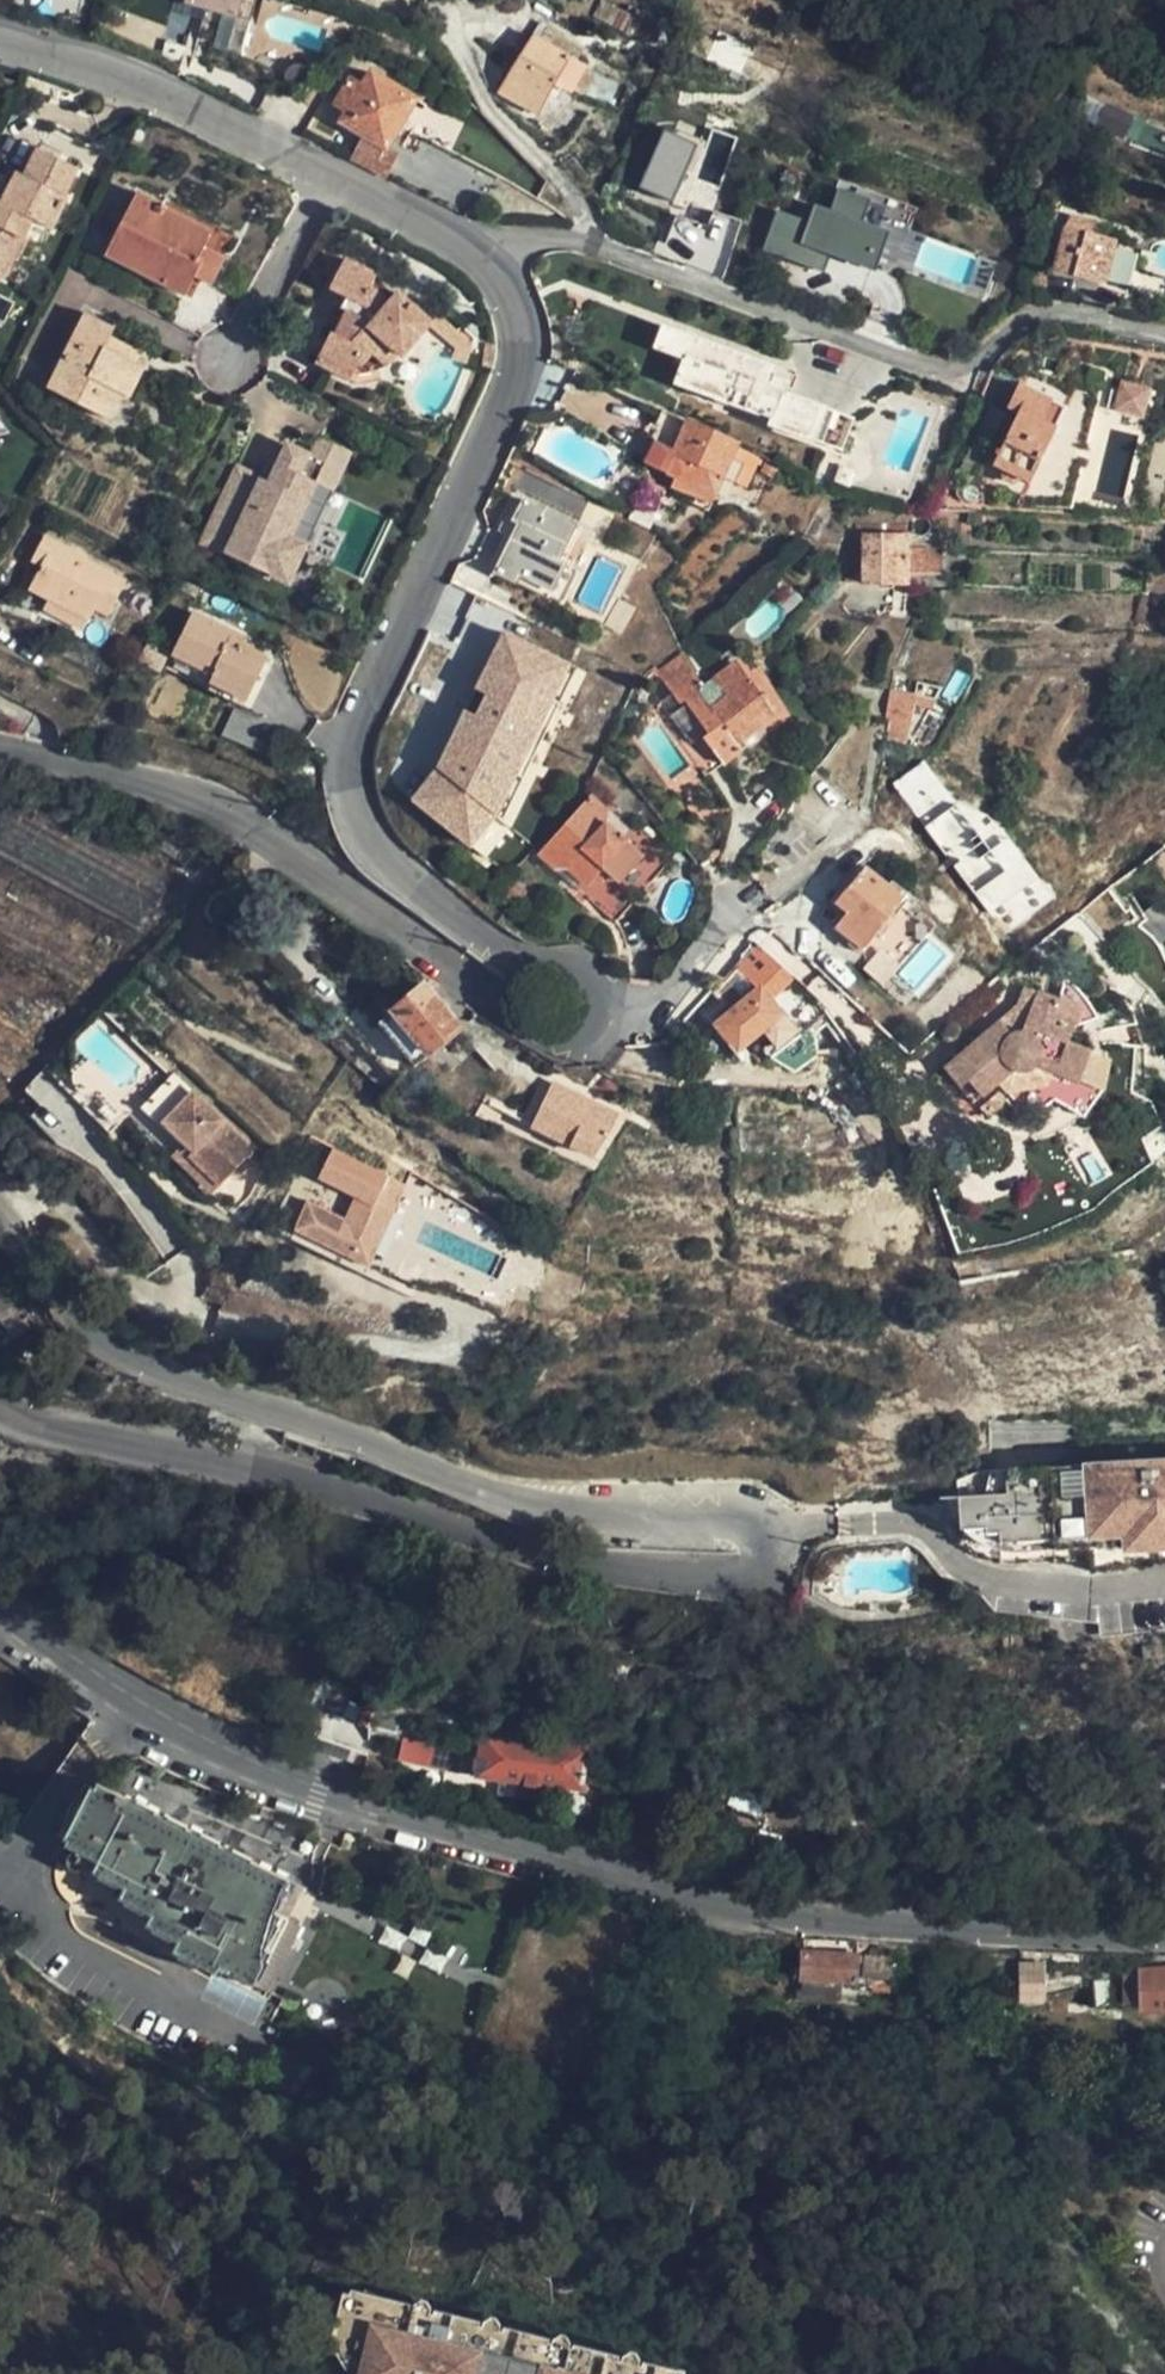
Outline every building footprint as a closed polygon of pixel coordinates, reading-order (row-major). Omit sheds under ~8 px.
[(231,18),(236,0),(184,0),(183,4),(231,18)] [(231,18),(248,23),(255,0),(236,0),(231,18)] [(210,51),(218,24),(201,19),(193,45),(210,51)] [(572,92),(585,67),(530,38),(498,94),(538,115),(557,85),(572,92)] [(364,135),(350,161),(385,179),(396,158),(382,148),(412,100),(373,73),(367,83),(354,75),(336,104),(348,112),(343,121),(364,135)] [(716,210),(737,135),(712,128),(709,141),(660,127),(641,195),(704,212),(694,249),(729,259),(741,217),(716,210)] [(7,184),(15,189),(6,206),(0,204),(0,272),(6,259),(11,263),(24,237),(19,235),(29,219),(48,229),(65,198),(59,195),(73,165),(36,146),(22,175),(14,171),(7,184)] [(844,181),(841,191),(868,201),(860,222),(882,231),(873,256),(983,298),(996,262),(909,230),(917,209),(844,181)] [(7,184),(0,197),(0,204),(6,206),(15,189),(7,184)] [(868,201),(841,191),(834,209),(821,204),(814,222),(784,210),(776,230),(821,247),(869,265),(873,256),(882,231),(860,222),(868,201)] [(176,299),(184,283),(191,267),(187,265),(193,253),(202,237),(154,214),(155,210),(130,198),(98,261),(176,299)] [(1068,228),(1100,238),(1103,226),(1072,216),(1068,228)] [(1055,266),(1067,230),(1055,227),(1044,263),(1055,266)] [(1116,243),(1100,238),(1068,228),(1067,230),(1055,266),(1054,269),(1103,283),(1105,276),(1114,249),(1116,243)] [(821,247),(776,230),(769,251),(814,268),(821,247)] [(1140,256),(1114,249),(1105,276),(1131,284),(1140,256)] [(191,267),(184,283),(201,290),(215,264),(193,253),(187,265),(191,267)] [(341,383),(344,379),(348,369),(392,352),(398,359),(401,361),(427,326),(393,297),(383,304),(361,288),(367,277),(335,261),(315,303),(336,314),(307,366),(341,383)] [(131,373),(123,369),(94,355),(98,346),(100,337),(73,322),(39,397),(94,429),(108,400),(118,404),(131,373)] [(757,378),(763,362),(667,327),(658,349),(682,358),(673,382),(767,418),(764,427),(829,451),(845,411),(788,390),(757,378)] [(484,339),(483,335),(471,336),(473,361),(485,360),(484,339)] [(94,355),(123,369),(128,361),(98,346),(94,355)] [(348,369),(344,379),(366,376),(376,373),(388,366),(398,359),(392,352),(348,369)] [(794,373),(763,362),(757,378),(788,390),(794,373)] [(1114,407),(1148,416),(1156,387),(1121,378),(1114,407)] [(1028,485),(1054,431),(1041,424),(1050,404),(1017,389),(1005,413),(1017,417),(992,468),(1001,474),(1003,484),(1011,487),(1020,482),(1028,485)] [(685,423),(661,412),(657,423),(660,424),(652,445),(673,455),(685,423)] [(647,444),(640,464),(652,470),(714,497),(720,482),(736,446),(685,423),(673,455),(652,445),(647,444)] [(214,539),(206,556),(260,579),(277,543),(293,550),(318,496),(328,473),(315,467),(321,451),(301,443),(294,459),(280,453),(278,452),(277,452),(275,452),(272,453),(271,455),(271,456),(256,487),(230,546),(214,539)] [(778,465),(736,446),(720,482),(740,490),(749,469),(772,479),(778,465)] [(328,473),(335,458),(321,451),(315,467),(328,473)] [(223,472),(189,548),(206,556),(214,539),(230,546),(256,487),(223,472)] [(648,528),(665,495),(644,486),(630,520),(634,522),(648,528)] [(524,502),(512,530),(509,537),(512,539),(497,573),(563,604),(579,570),(565,563),(581,528),(524,502)] [(805,539),(801,544),(814,548),(824,525),(813,520),(805,539)] [(865,536),(907,538),(907,525),(858,525),(858,537),(865,536)] [(509,537),(512,530),(507,528),(488,569),(497,573),(512,539),(509,537)] [(907,550),(907,538),(865,536),(865,586),(907,587),(907,576),(940,575),(940,552),(907,550)] [(293,550),(277,543),(260,579),(276,587),(293,550)] [(25,601),(43,610),(80,629),(86,619),(93,608),(107,615),(119,590),(76,569),(78,565),(37,546),(27,566),(38,573),(25,601)] [(93,608),(86,619),(101,626),(107,615),(93,608)] [(80,629),(43,610),(37,621),(75,640),(80,629)] [(258,660),(225,645),(228,636),(186,618),(167,661),(206,680),(204,687),(239,703),(258,660)] [(471,708),(462,704),(415,813),(491,846),(573,657),(505,628),(471,708)] [(681,702),(698,691),(675,660),(659,672),(681,702)] [(756,702),(747,689),(733,666),(698,691),(681,702),(705,737),(700,740),(719,767),(739,754),(733,745),(768,720),(756,702)] [(758,683),(747,689),(756,702),(766,694),(758,683)] [(905,745),(911,708),(913,699),(889,694),(886,722),(891,723),(889,740),(905,745)] [(911,708),(932,713),(937,705),(913,699),(911,708)] [(895,780),(1005,933),(1048,902),(938,749),(895,780)] [(572,870),(590,885),(605,870),(623,883),(644,858),(611,827),(609,812),(594,798),(543,854),(560,870),(572,870)] [(864,946),(904,898),(865,869),(837,903),(847,912),(836,926),(864,946)] [(605,870),(590,885),(584,893),(616,925),(639,900),(623,883),(605,870)] [(1112,914),(1097,895),(1080,909),(1095,928),(1112,914)] [(900,911),(886,949),(909,958),(923,920),(900,911)] [(887,984),(903,963),(882,946),(865,966),(887,984)] [(760,948),(723,984),(741,1005),(719,1023),(738,1047),(781,1013),(760,989),(781,971),(760,948)] [(380,1021),(417,1065),(459,1027),(424,986),(380,1021)] [(949,1068),(965,1084),(974,1075),(989,1090),(978,1099),(1000,1122),(1021,1102),(1055,1106),(1093,1083),(1100,1050),(1086,1046),(1092,1022),(1067,1014),(1071,998),(1034,989),(1025,1027),(1018,1026),(1012,1029),(1003,1017),(949,1068)] [(532,1119),(556,1078),(547,1072),(524,1115),(532,1119)] [(974,1075),(965,1084),(978,1099),(989,1090),(974,1075)] [(256,1149),(181,1076),(152,1106),(196,1150),(192,1154),(222,1184),(256,1149)] [(616,1112),(556,1078),(532,1119),(594,1153),(616,1112)] [(196,1150),(152,1106),(139,1118),(214,1192),(222,1184),(192,1154),(196,1150)] [(311,1198),(298,1234),(337,1248),(340,1243),(375,1255),(404,1173),(329,1147),(319,1175),(358,1190),(350,1212),(311,1198)] [(1084,1469),(1084,1472),(1050,1474),(1049,1479),(1005,1481),(1006,1494),(955,1497),(957,1528),(986,1527),(986,1533),(1000,1532),(1001,1543),(1054,1539),(1054,1550),(1125,1546),(1124,1551),(1164,1548),(1164,1464),(1084,1469)] [(1093,1573),(1106,1564),(1141,1559),(1164,1556),(1164,1548),(1124,1551),(1125,1546),(1054,1550),(1054,1539),(1001,1543),(1000,1532),(986,1533),(986,1527),(957,1528),(955,1497),(938,1498),(937,1503),(939,1509),(940,1516),(942,1522),(946,1530),(952,1539),(960,1547),(977,1556),(995,1563),(1011,1567),(1033,1571),(1052,1573),(1072,1574),(1089,1573),(1093,1573)] [(1093,1573),(1103,1572),(1117,1572),(1164,1567),(1164,1556),(1141,1559),(1106,1564),(1093,1573)] [(344,1725),(321,1722),(319,1741),(376,1755),(378,1727),(344,1725)] [(506,1738),(505,1749),(504,1758),(495,1757),(461,1752),(459,1768),(460,1772),(580,1788),(584,1758),(563,1755),(564,1746),(506,1738)] [(459,1768),(461,1752),(430,1748),(429,1765),(459,1768)] [(504,1758),(505,1749),(496,1749),(495,1757),(504,1758)] [(81,1779),(50,1827),(166,1911),(197,1931),(237,1951),(254,1956),(267,1935),(286,1907),(92,1778),(88,1783),(81,1779)] [(254,1956),(275,1962),(285,1947),(267,1935),(254,1956)] [(800,1977),(856,1981),(857,1953),(802,1950),(800,1977)] [(270,1969),(275,1962),(254,1956),(250,1961),(263,1967),(270,1969)] [(263,1967),(250,1961),(248,1965),(268,1972),(270,1969),(263,1967)] [(229,2030),(268,1972),(248,1965),(212,2020),(229,2030)] [(1043,1999),(1043,1969),(1021,1970),(1020,2000),(1043,1999)] [(1139,1970),(1139,2000),(1138,2009),(1164,2008),(1164,1969),(1139,1970)] [(1139,2000),(1139,1970),(1125,1970),(1124,2000),(1139,2000)] [(892,1984),(871,1983),(871,1994),(892,1995),(892,1984)] [(663,2348),(660,2346),(658,2345),(394,2262),(391,2261),(387,2261),(382,2261),(379,2263),(378,2264),(376,2265),(374,2268),(355,2325),(374,2365),(403,2373),(661,2373),(666,2357),(666,2354),(666,2352),(665,2349),(663,2348)]
